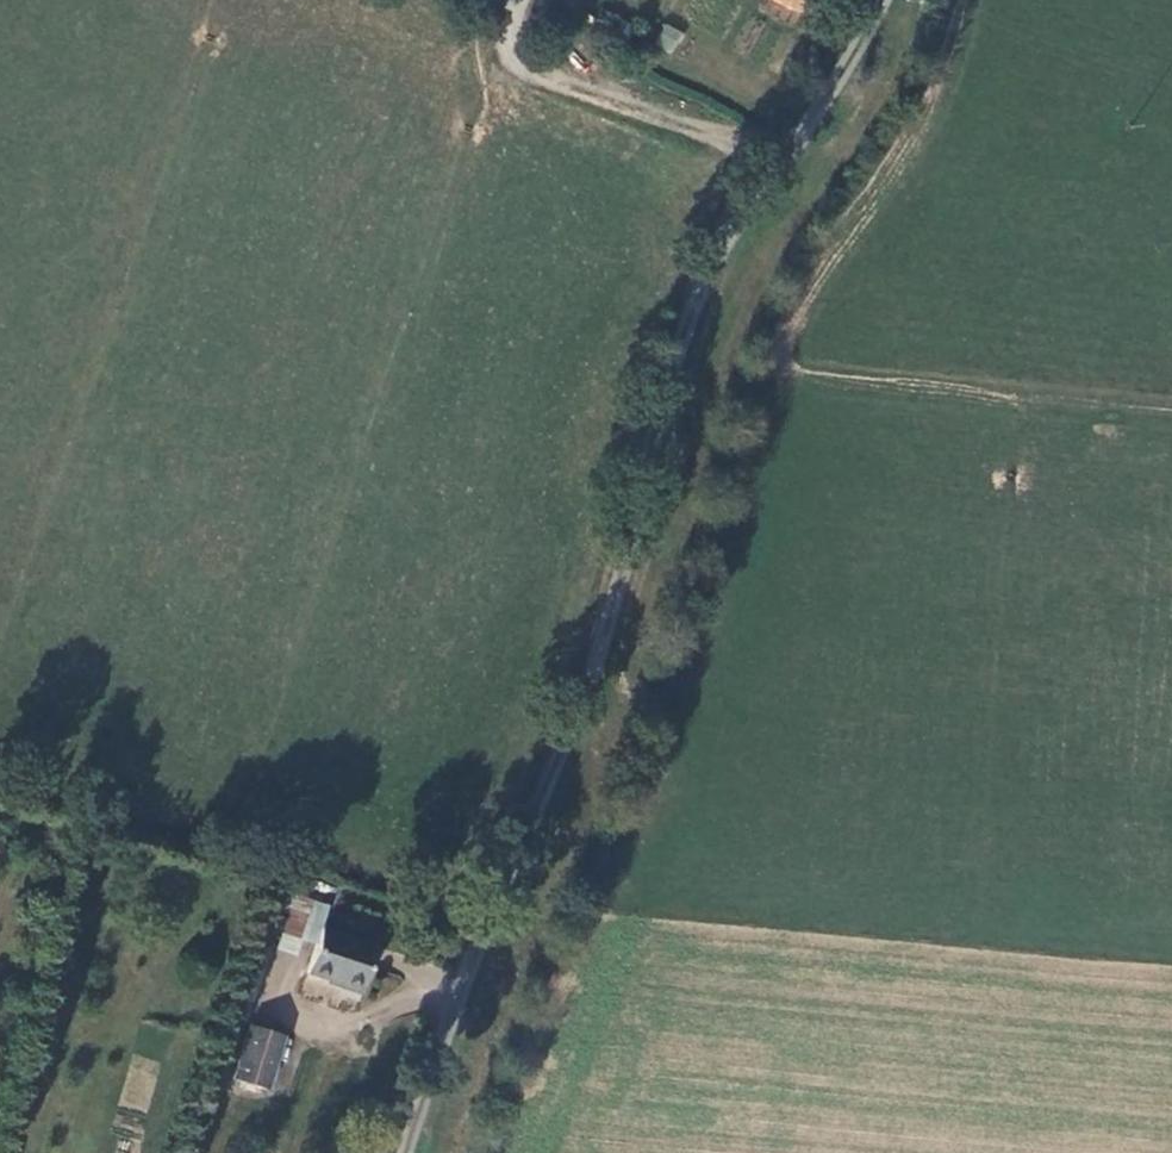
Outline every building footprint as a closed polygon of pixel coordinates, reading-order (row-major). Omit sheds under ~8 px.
[(768,1),(808,21),(818,0),(769,0),(768,1)] [(666,23),(654,44),(672,54),(684,33),(666,23)] [(313,900),(290,892),(284,906),(289,909),(284,929),(301,934),(310,905),(313,900)] [(326,909),(310,905),(301,934),(315,939),(320,929),(326,909)] [(357,995),(373,946),(320,929),(315,939),(305,971),(334,981),(334,987),(357,995)] [(279,1034),(248,1024),(230,1078),(262,1088),(279,1034)]
